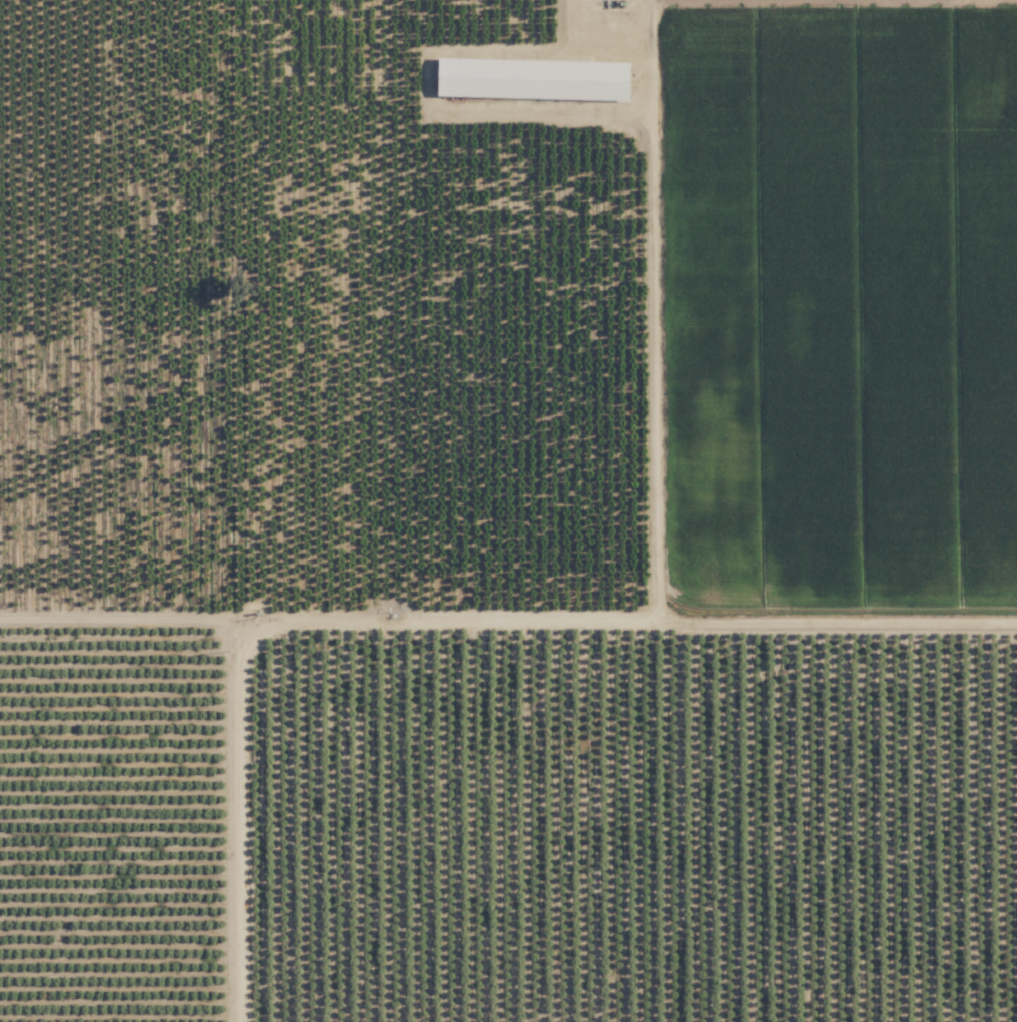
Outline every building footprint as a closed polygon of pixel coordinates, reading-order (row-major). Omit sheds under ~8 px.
[(632,99),(633,61),(441,57),(440,96),(632,99)]
